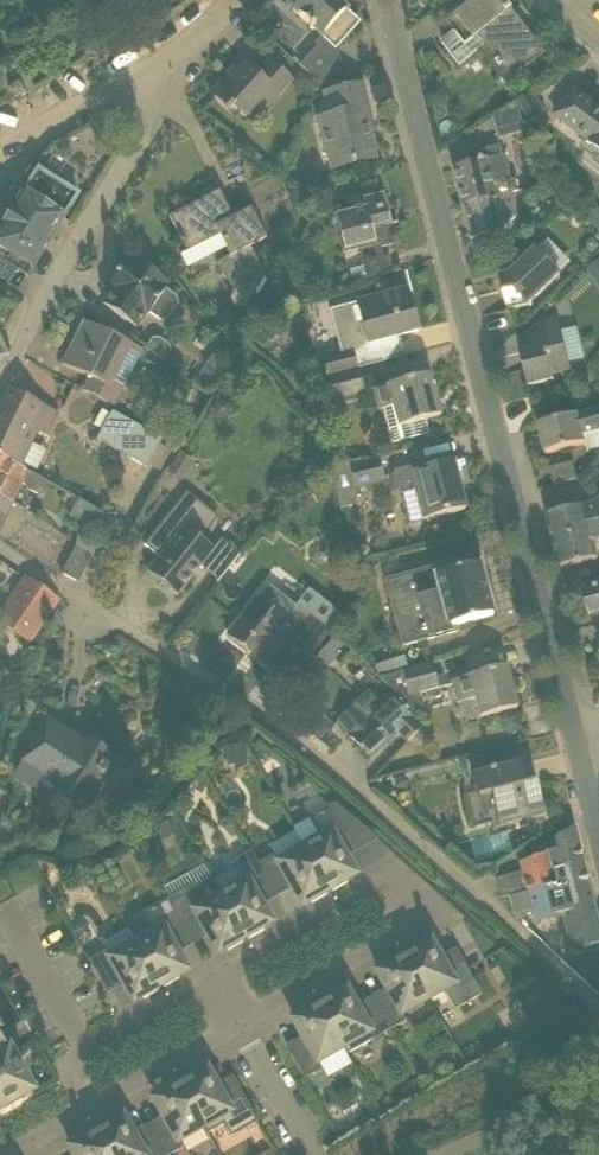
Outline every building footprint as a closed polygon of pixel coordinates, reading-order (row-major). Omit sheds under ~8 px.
[(325,39),(300,66),(322,85),(346,79),(337,47),(359,22),(335,0),(301,0),(293,10),(325,39)] [(506,0),(475,0),(456,15),(465,27),(444,43),(461,65),(486,45),(513,79),(547,53),(506,0)] [(229,74),(210,94),(229,111),(233,106),(245,116),(262,98),(269,105),(293,78),(271,59),(270,60),(271,62),(259,74),(246,62),(232,77),(229,74)] [(15,97),(26,90),(19,80),(9,87),(15,97)] [(362,85),(322,95),(326,113),(327,116),(320,118),(333,169),(374,158),(362,111),(368,109),(362,85)] [(598,148),(598,107),(575,89),(555,115),(585,137),(598,148)] [(531,121),(547,111),(535,92),(519,102),(531,121)] [(517,101),(494,117),(499,137),(525,130),(517,101)] [(504,155),(454,169),(464,206),(520,191),(519,191),(516,178),(511,180),(504,155)] [(0,202),(0,260),(27,276),(32,269),(33,269),(65,217),(79,195),(38,170),(37,172),(32,168),(33,168),(31,166),(14,185),(15,186),(0,202)] [(502,250),(498,232),(505,231),(518,214),(516,210),(531,207),(527,189),(519,191),(520,191),(464,206),(477,256),(502,250)] [(266,274),(251,246),(267,238),(251,208),(233,217),(219,190),(204,199),(169,217),(188,251),(220,235),(231,256),(220,262),(234,291),(232,295),(232,297),(232,300),(233,303),(235,305),(238,307),(241,308),(244,307),(248,304),(266,274)] [(345,252),(360,248),(363,262),(364,266),(351,270),(355,287),(368,283),(368,284),(393,269),(390,255),(384,256),(382,247),(392,245),(387,225),(391,224),(383,193),(363,198),(366,208),(336,215),(345,252)] [(598,250),(598,243),(593,237),(588,242),(588,250),(593,255),(598,250)] [(563,276),(537,250),(512,275),(502,278),(510,310),(529,305),(563,276)] [(103,304),(123,318),(139,329),(150,313),(160,321),(168,319),(179,305),(177,297),(167,289),(170,285),(135,259),(132,263),(126,259),(113,278),(121,283),(116,290),(114,289),(103,304)] [(598,272),(598,261),(588,269),(593,276),(598,272)] [(331,311),(342,351),(320,357),(326,377),(327,377),(358,368),(353,348),(418,331),(407,289),(357,303),(357,304),(331,311)] [(558,318),(538,323),(540,331),(527,335),(531,348),(520,351),(529,386),(556,379),(571,370),(558,318)] [(85,389),(122,408),(144,359),(153,362),(155,358),(85,322),(62,364),(90,379),(85,389)] [(262,334),(266,341),(273,342),(279,337),(279,330),(272,325),(264,327),(262,334)] [(218,372),(227,359),(219,353),(213,349),(204,362),(218,372)] [(329,402),(365,393),(358,368),(327,377),(327,378),(323,379),(329,402)] [(426,420),(440,416),(430,374),(374,389),(380,410),(383,409),(393,443),(429,433),(426,420)] [(9,389),(0,409),(0,457),(20,466),(39,425),(49,430),(57,412),(9,389)] [(547,454),(586,444),(584,435),(598,432),(598,410),(539,425),(547,454)] [(99,441),(147,467),(150,463),(161,469),(173,447),(162,441),(163,440),(115,413),(99,441)] [(183,481),(195,461),(180,452),(168,472),(183,481)] [(16,492),(21,482),(28,486),(27,488),(42,495),(48,482),(27,470),(20,466),(0,457),(0,498),(11,504),(16,492)] [(357,489),(386,481),(380,458),(331,470),(340,509),(353,506),(359,495),(357,489)] [(574,461),(552,467),(557,485),(579,478),(574,461)] [(409,524),(427,519),(427,520),(466,509),(453,462),(417,471),(415,465),(395,470),(392,476),(395,490),(402,494),(409,524)] [(596,465),(578,479),(596,502),(594,504),(548,515),(555,543),(594,534),(592,526),(598,524),(598,462),(596,465)] [(149,572),(178,594),(201,566),(214,551),(192,535),(211,512),(188,491),(144,545),(160,557),(149,572)] [(11,504),(0,498),(0,527),(11,504)] [(94,529),(104,513),(79,499),(70,515),(94,529)] [(592,526),(594,534),(555,543),(561,569),(596,560),(598,555),(596,542),(598,542),(598,524),(592,526)] [(369,550),(369,549),(369,548),(369,547),(368,546),(368,545),(367,544),(366,543),(365,543),(365,542),(364,542),(363,542),(362,542),(361,542),(360,542),(359,542),(358,542),(358,543),(357,543),(357,544),(356,544),(355,545),(355,546),(354,547),(354,548),(354,549),(354,550),(354,551),(355,552),(355,553),(355,554),(356,554),(356,555),(357,555),(358,556),(359,556),(360,557),(361,557),(362,557),(363,557),(364,557),(364,556),(365,556),(366,555),(367,555),(367,554),(368,554),(368,553),(368,552),(369,552),(369,551),(369,550)] [(76,546),(62,574),(79,582),(93,555),(76,546)] [(456,625),(493,615),(480,565),(463,569),(461,560),(385,579),(403,645),(458,630),(456,625)] [(26,575),(0,612),(0,622),(30,643),(61,599),(26,575)] [(586,591),(592,614),(593,614),(595,622),(598,621),(598,588),(586,591)] [(271,666),(274,662),(291,675),(310,654),(330,628),(310,613),(308,615),(297,606),(285,622),(256,599),(228,635),(257,658),(258,656),(271,666)] [(347,647),(336,636),(317,656),(328,667),(347,647)] [(381,678),(400,672),(395,658),(376,664),(381,678)] [(436,677),(432,662),(403,670),(403,671),(400,672),(381,678),(413,714),(424,711),(419,693),(447,686),(444,675),(436,677)] [(458,703),(462,702),(467,720),(517,708),(506,666),(452,680),(458,703)] [(181,707),(194,704),(192,694),(178,696),(181,707)] [(408,741),(425,727),(393,695),(367,720),(354,706),(339,721),(352,734),(350,736),(371,758),(399,731),(408,741)] [(310,702),(297,715),(321,739),(334,726),(310,702)] [(519,715),(512,711),(504,713),(502,719),(504,730),(510,735),(517,733),(521,726),(519,715)] [(11,773),(50,798),(58,786),(81,801),(112,752),(84,735),(82,737),(47,716),(11,773)] [(248,765),(246,745),(227,747),(229,767),(248,765)] [(525,785),(519,764),(473,776),(478,797),(490,794),(498,827),(522,820),(521,818),(544,812),(536,782),(525,785)] [(347,879),(356,874),(335,838),(359,824),(335,804),(309,819),(320,838),(304,847),(329,890),(332,888),(333,891),(348,882),(347,879)] [(182,832),(174,818),(159,826),(167,840),(174,836),(182,832)] [(525,892),(550,886),(555,885),(552,872),(584,862),(575,826),(556,838),(558,848),(546,851),(546,853),(520,863),(522,871),(495,877),(499,899),(510,896),(525,892)] [(281,869),(302,905),(311,900),(312,903),(327,894),(326,891),(329,890),(304,847),(278,862),(274,855),(259,864),(258,864),(266,877),(281,869)] [(262,927),(271,922),(251,886),(266,877),(258,864),(259,864),(252,852),(232,863),(243,882),(220,895),(245,938),(248,936),(249,939),(264,930),(262,927)] [(594,902),(584,862),(552,872),(555,885),(550,886),(525,892),(530,910),(530,912),(532,916),(563,917),(571,950),(598,943),(598,923),(594,902)] [(220,895),(204,904),(193,884),(167,900),(182,925),(196,917),(218,953),(227,948),(228,950),(243,942),(242,939),(245,938),(220,895)] [(510,896),(514,913),(530,910),(525,892),(510,896)] [(167,934),(182,925),(167,900),(141,914),(148,927),(132,936),(136,943),(160,985),(164,984),(165,986),(180,978),(178,975),(187,970),(167,934)] [(92,933),(87,925),(81,923),(76,926),(74,932),(80,941),(85,942),(91,939),(92,933)] [(428,999),(432,997),(444,990),(455,1009),(482,994),(467,968),(451,977),(430,941),(421,946),(420,943),(405,952),(406,955),(403,956),(428,999)] [(120,977),(134,1001),(143,996),(144,998),(159,990),(157,987),(160,985),(136,943),(110,958),(106,951),(89,960),(104,986),(120,977)] [(386,966),(376,972),(397,1008),(382,1017),(389,1030),(405,1021),(401,1014),(428,999),(403,956),(400,958),(399,955),(384,964),(386,966)] [(367,1025),(346,989),(337,994),(335,991),(321,1000),(322,1003),(319,1004),(344,1047),(343,1047),(347,1054),(389,1030),(382,1017),(367,1025)] [(301,1014),(292,1019),(313,1056),(297,1065),(304,1078),(321,1069),(317,1062),(343,1047),(344,1047),(319,1004),(316,1006),(315,1003),(300,1012),(301,1014)] [(32,1096),(0,1040),(0,1114),(1,1114),(3,1117),(22,1106),(20,1103),(32,1096)] [(231,1137),(258,1121),(243,1096),(227,1105),(207,1068),(198,1073),(196,1071),(181,1079),(183,1082),(180,1084),(204,1126),(203,1127),(207,1133),(224,1124),(231,1137)] [(153,1099),(167,1124),(152,1132),(165,1154),(169,1154),(181,1148),(178,1141),(203,1127),(204,1126),(180,1084),(177,1085),(175,1083),(160,1091),(162,1094),(153,1099)] [(123,1116),(114,1121),(112,1119),(97,1127),(99,1130),(96,1132),(109,1154),(165,1154),(152,1132),(137,1141),(123,1116)] [(69,1147),(73,1154),(109,1154),(96,1132),(93,1133),(91,1130),(76,1139),(78,1142),(69,1147)]
